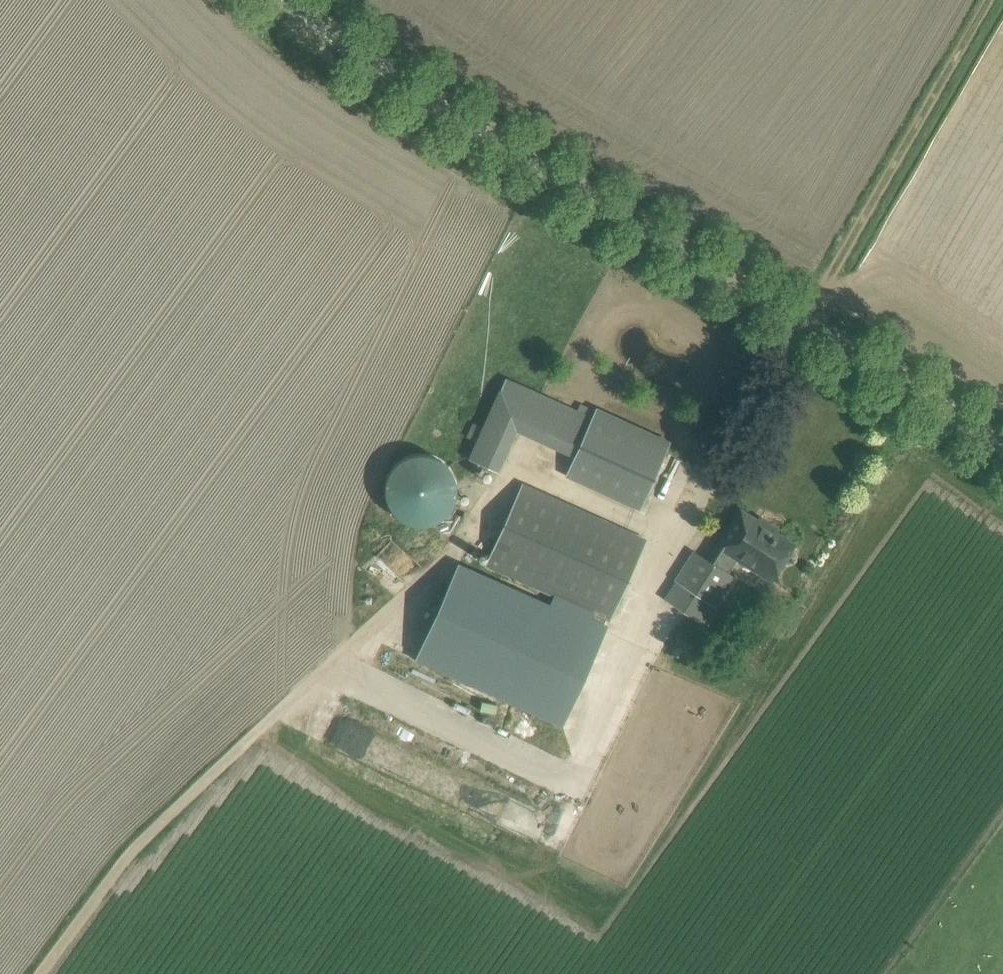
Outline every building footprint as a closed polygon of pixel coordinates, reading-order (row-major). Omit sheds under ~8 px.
[(505,379),(471,455),(498,467),(514,430),(572,456),(565,472),(642,507),(673,440),(597,406),(591,418),(505,379)] [(380,517),(441,524),(448,461),(387,455),(380,517)] [(460,558),(413,664),(562,730),(608,625),(604,623),(606,619),(610,621),(611,618),(625,586),(637,559),(639,554),(647,537),(521,482),(485,563),(484,565),(553,596),(551,600),(482,569),(483,568),(460,558)] [(755,525),(756,523),(742,514),(711,562),(692,550),(673,580),(713,605),(733,574),(728,571),(739,555),(765,571),(774,558),(781,563),(791,546),(774,534),(772,536),(755,525)]
